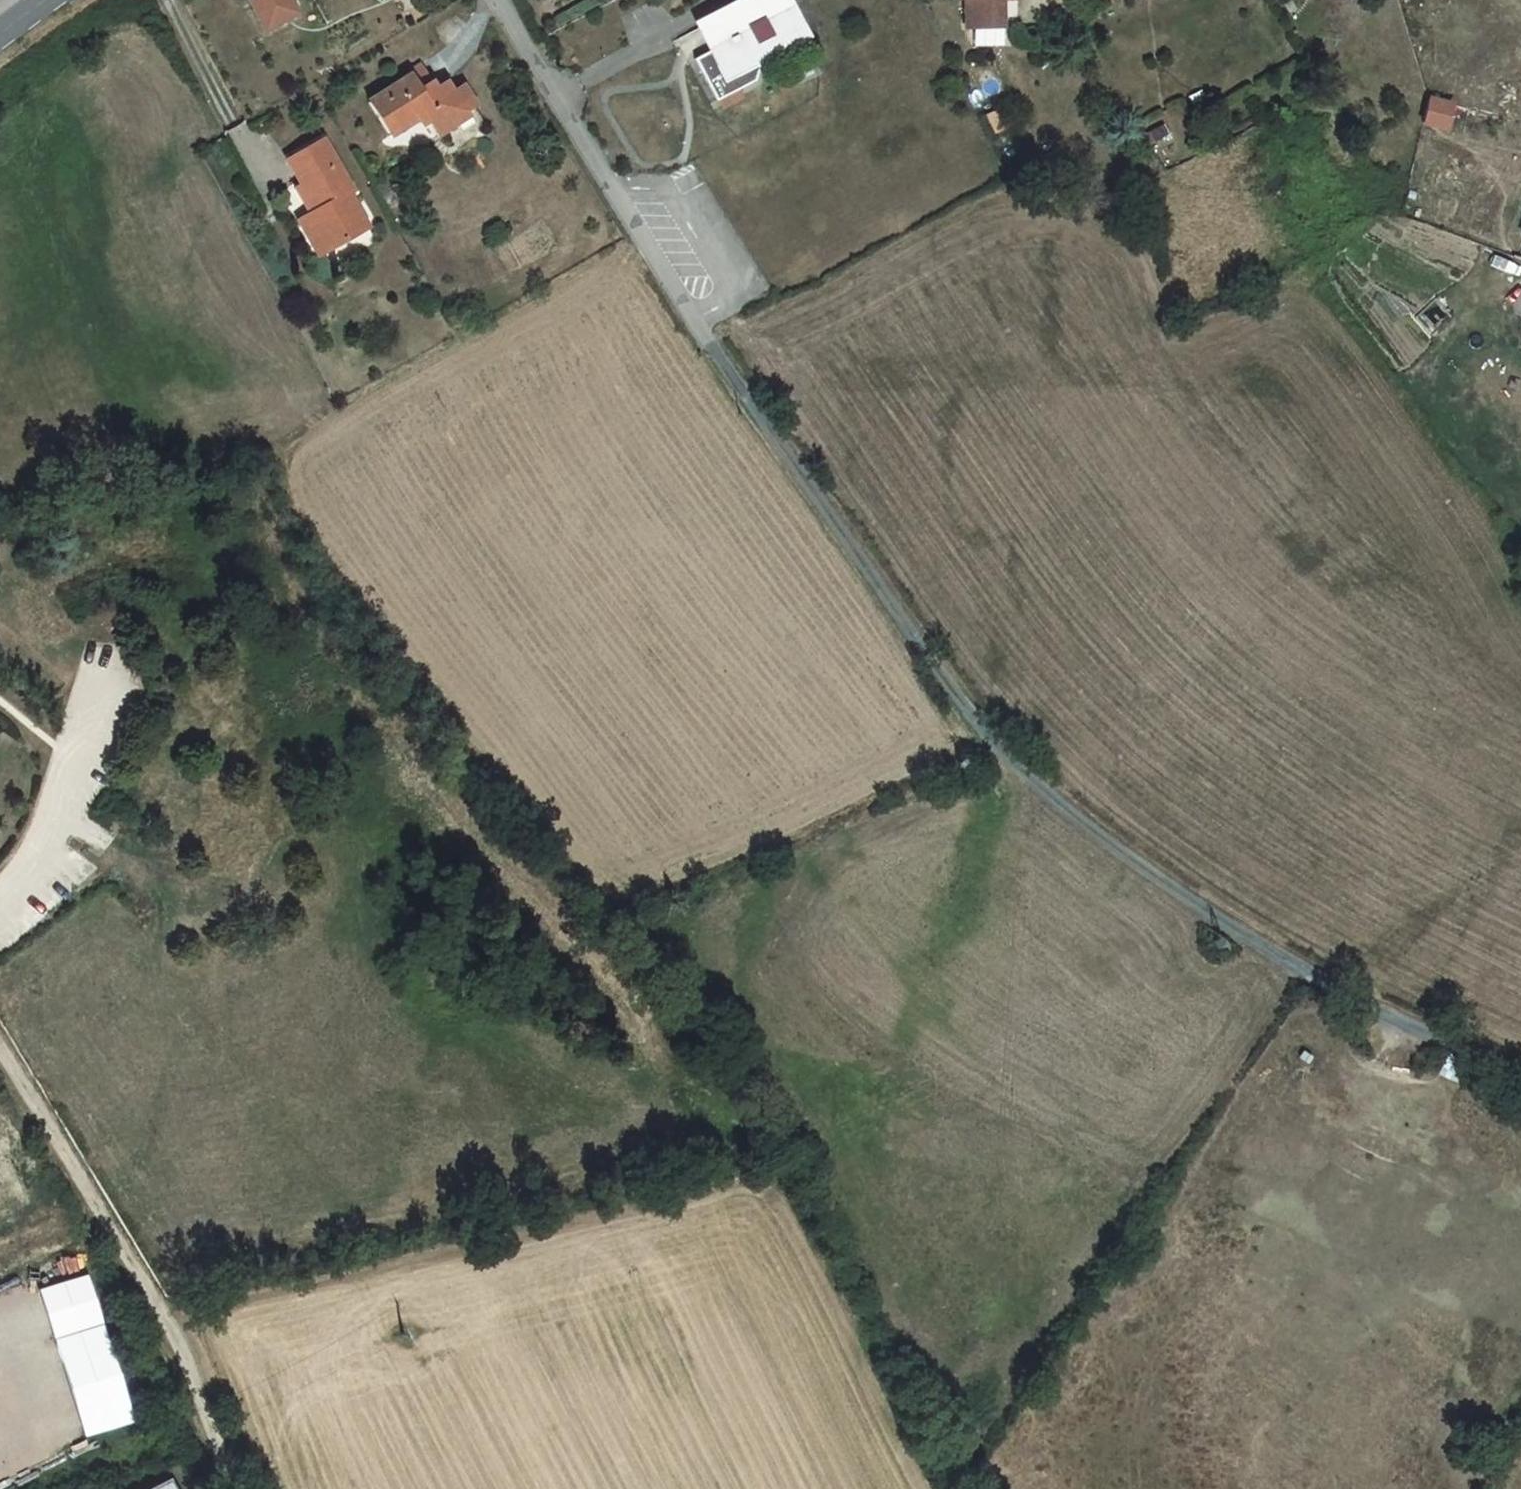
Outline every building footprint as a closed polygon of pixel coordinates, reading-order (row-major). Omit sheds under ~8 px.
[(222,5),(240,34),(255,25),(261,36),(250,43),(268,73),(301,53),(269,0),(230,0),(222,5)] [(963,13),(969,13),(969,26),(1002,26),(1002,0),(963,0),(963,13)] [(1002,26),(1017,26),(1017,0),(1002,0),(1002,26)] [(773,20),(702,61),(714,82),(694,94),(717,135),(755,113),(760,88),(799,66),(773,20)] [(1452,129),(1459,100),(1432,94),(1426,123),(1452,129)] [(406,168),(435,149),(444,162),(476,141),(463,121),(454,127),(446,114),(438,119),(426,100),(409,110),(380,129),(406,168)] [(328,167),(295,187),(323,236),(303,247),(325,285),(375,256),(356,224),(360,222),(328,167)]
